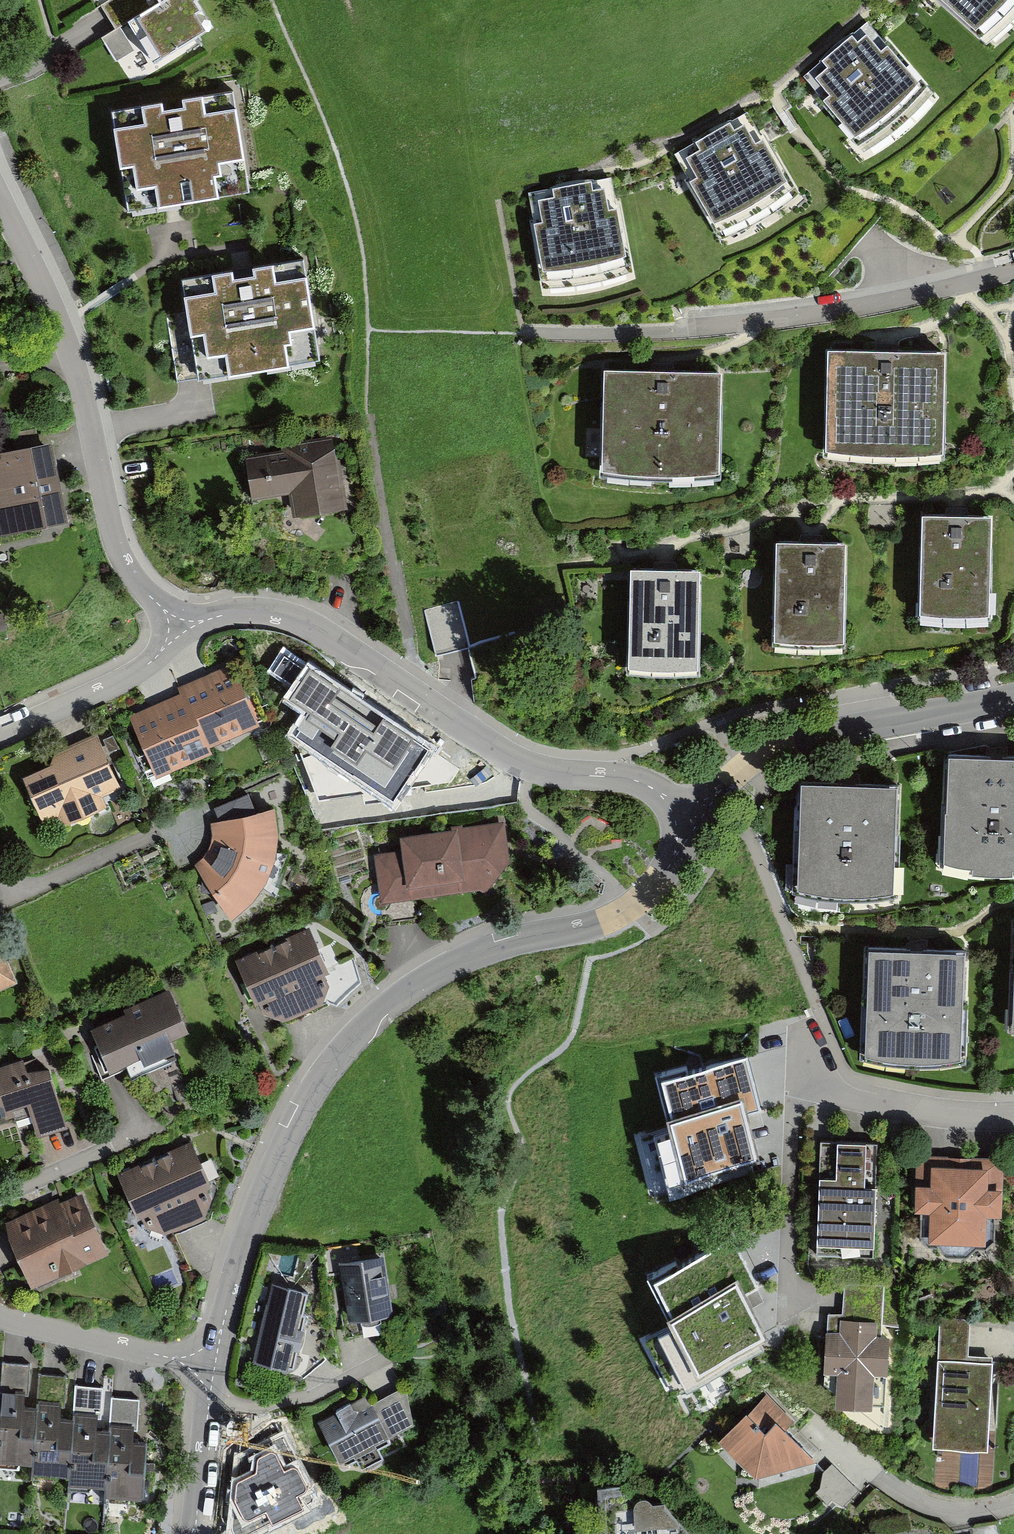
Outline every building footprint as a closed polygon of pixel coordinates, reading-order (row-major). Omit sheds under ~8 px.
[(123,16),(151,61),(212,24),(200,4),(206,0),(149,0),(123,16)] [(983,35),(1013,0),(943,0),(983,35)] [(867,22),(803,76),(858,141),(922,87),(867,22)] [(103,40),(117,63),(134,52),(120,29),(103,40)] [(234,91),(112,111),(127,209),(249,189),(234,91)] [(752,111),(677,150),(718,228),(793,189),(752,111)] [(613,179),(530,193),(545,275),(627,261),(613,179)] [(304,259),(182,279),(198,377),(320,358),(304,259)] [(946,344),(827,342),(825,444),(855,447),(885,449),(914,448),(944,446),(946,344)] [(603,370),(600,476),(717,479),(720,373),(603,370)] [(284,451),(248,456),(254,499),(288,494),(291,514),(346,506),(336,437),(283,444),(284,451)] [(0,454),(0,536),(67,524),(53,445),(0,454)] [(992,518),(923,516),(920,621),(989,623),(992,518)] [(845,545),(777,543),(774,647),(842,649),(845,545)] [(704,571),(631,569),(628,676),(701,678),(704,571)] [(468,590),(426,597),(435,649),(477,641),(468,590)] [(210,743),(260,721),(233,661),(177,686),(180,692),(186,689),(210,743)] [(345,763),(351,747),(380,758),(397,715),(328,688),(305,747),(345,763)] [(129,714),(156,774),(213,749),(210,743),(186,689),(180,692),(129,714)] [(97,737),(22,768),(45,824),(121,792),(97,737)] [(949,757),(944,872),(1013,875),(1013,760),(949,757)] [(417,778),(386,767),(375,798),(406,809),(417,778)] [(898,787),(802,783),(797,898),(893,902),(898,787)] [(252,795),(217,805),(221,816),(255,806),(252,795)] [(277,808),(215,821),(213,838),(211,847),(204,858),(196,867),(231,922),(255,901),(267,884),(274,861),(278,838),(277,808)] [(402,854),(380,857),(383,905),(492,892),(509,864),(505,824),(401,838),(402,854)] [(309,930),(236,961),(255,1006),(328,974),(309,930)] [(964,949),(868,945),(863,1059),(959,1064),(964,949)] [(16,985),(0,946),(0,992),(16,985)] [(171,994),(92,1026),(109,1067),(138,1055),(142,1063),(172,1050),(168,1041),(187,1033),(171,994)] [(682,1054),(643,1067),(660,1123),(648,1127),(667,1190),(758,1162),(748,1130),(765,1125),(740,1046),(685,1063),(682,1054)] [(0,1068),(0,1123),(32,1113),(37,1131),(66,1122),(49,1066),(30,1071),(26,1060),(0,1068)] [(207,1186),(212,1184),(192,1138),(168,1149),(168,1150),(155,1156),(186,1224),(205,1215),(212,1197),(207,1186)] [(820,1139),(816,1252),(873,1254),(878,1141),(820,1139)] [(1008,1157),(916,1155),(915,1241),(1006,1243),(1008,1157)] [(165,1233),(186,1224),(155,1156),(142,1162),(141,1160),(117,1171),(138,1217),(142,1215),(146,1224),(165,1233)] [(59,1197),(5,1221),(35,1288),(109,1255),(81,1194),(62,1203),(59,1197)] [(672,1256),(635,1275),(662,1327),(651,1333),(681,1392),(765,1349),(750,1319),(765,1311),(727,1237),(676,1264),(672,1256)] [(339,1260),(348,1321),(393,1314),(386,1269),(384,1253),(364,1256),(339,1260)] [(306,1291),(274,1283),(254,1361),(292,1371),(303,1330),(297,1328),(306,1291)] [(898,1287),(844,1286),(844,1318),(827,1318),(826,1373),(841,1373),(840,1402),(876,1403),(876,1375),(891,1375),(892,1328),(897,1328),(898,1287)] [(939,1317),(937,1356),(968,1357),(970,1318),(939,1317)] [(937,1356),(932,1444),(988,1447),(993,1359),(968,1357),(937,1356)] [(370,1402),(387,1434),(414,1420),(405,1384),(370,1402)] [(3,1390),(0,1434),(0,1459),(35,1461),(38,1406),(24,1405),(25,1391),(3,1390)] [(320,1420),(344,1465),(356,1459),(361,1467),(383,1455),(379,1447),(390,1441),(387,1434),(370,1402),(367,1396),(320,1420)] [(794,1426),(762,1397),(722,1442),(784,1496),(817,1458),(788,1433),(794,1426)] [(38,1406),(35,1461),(34,1470),(71,1472),(74,1418),(60,1417),(61,1403),(39,1401),(38,1406)] [(74,1418),(71,1472),(70,1481),(106,1484),(110,1429),(96,1428),(97,1414),(75,1413),(74,1418)] [(110,1429),(106,1484),(106,1493),(142,1495),(145,1441),(132,1440),(133,1426),(110,1424),(110,1429)] [(962,1447),(962,1482),(995,1483),(996,1448),(962,1447)] [(817,1485),(839,1509),(860,1489),(838,1465),(817,1485)] [(680,1496),(627,1499),(629,1532),(681,1530),(680,1496)]
